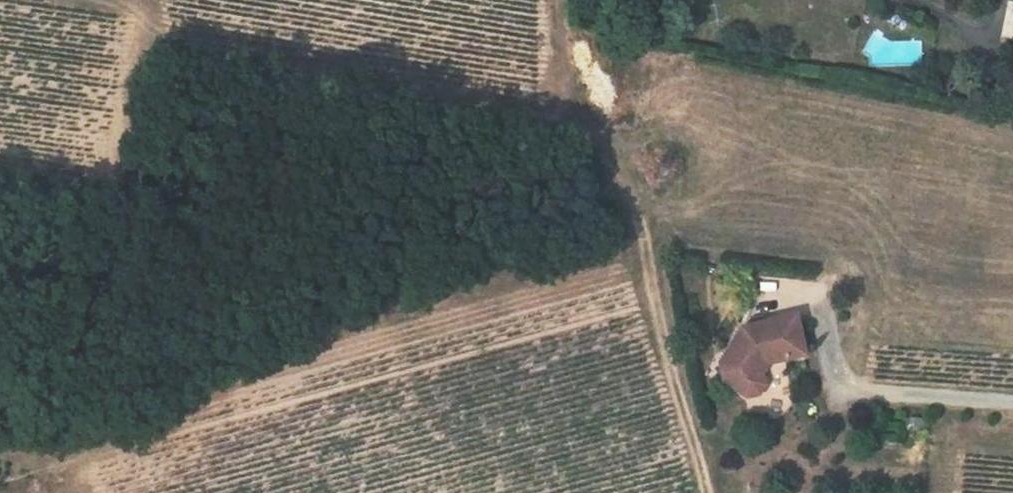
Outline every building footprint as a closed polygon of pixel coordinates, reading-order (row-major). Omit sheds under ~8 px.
[(741,331),(721,366),(719,369),(724,389),(747,404),(759,401),(764,390),(762,379),(767,368),(803,360),(794,321),(741,331)]
